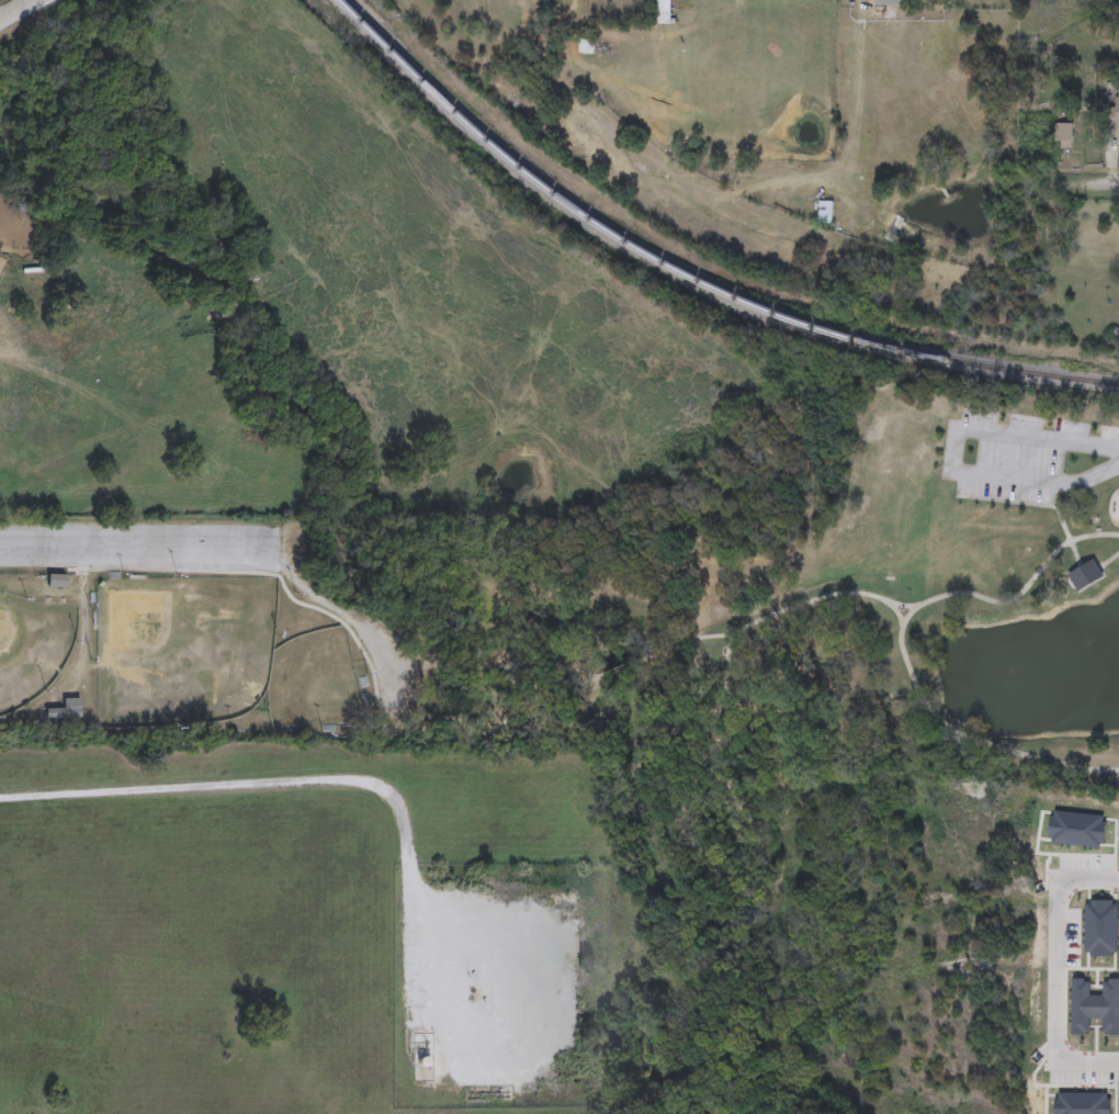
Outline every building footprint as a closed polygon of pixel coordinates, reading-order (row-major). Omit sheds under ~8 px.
[(1116,92),(1118,92),(1118,130),(1106,130),(1106,111),(1116,111),(1116,92)] [(830,225),(817,224),(817,202),(832,202),(830,225)] [(1066,575),(1081,567),(1093,560),(1097,567),(1103,576),(1077,593),(1066,575)] [(64,588),(47,588),(47,575),(64,575),(64,588)] [(79,718),(45,718),(45,709),(79,709),(79,718)]
